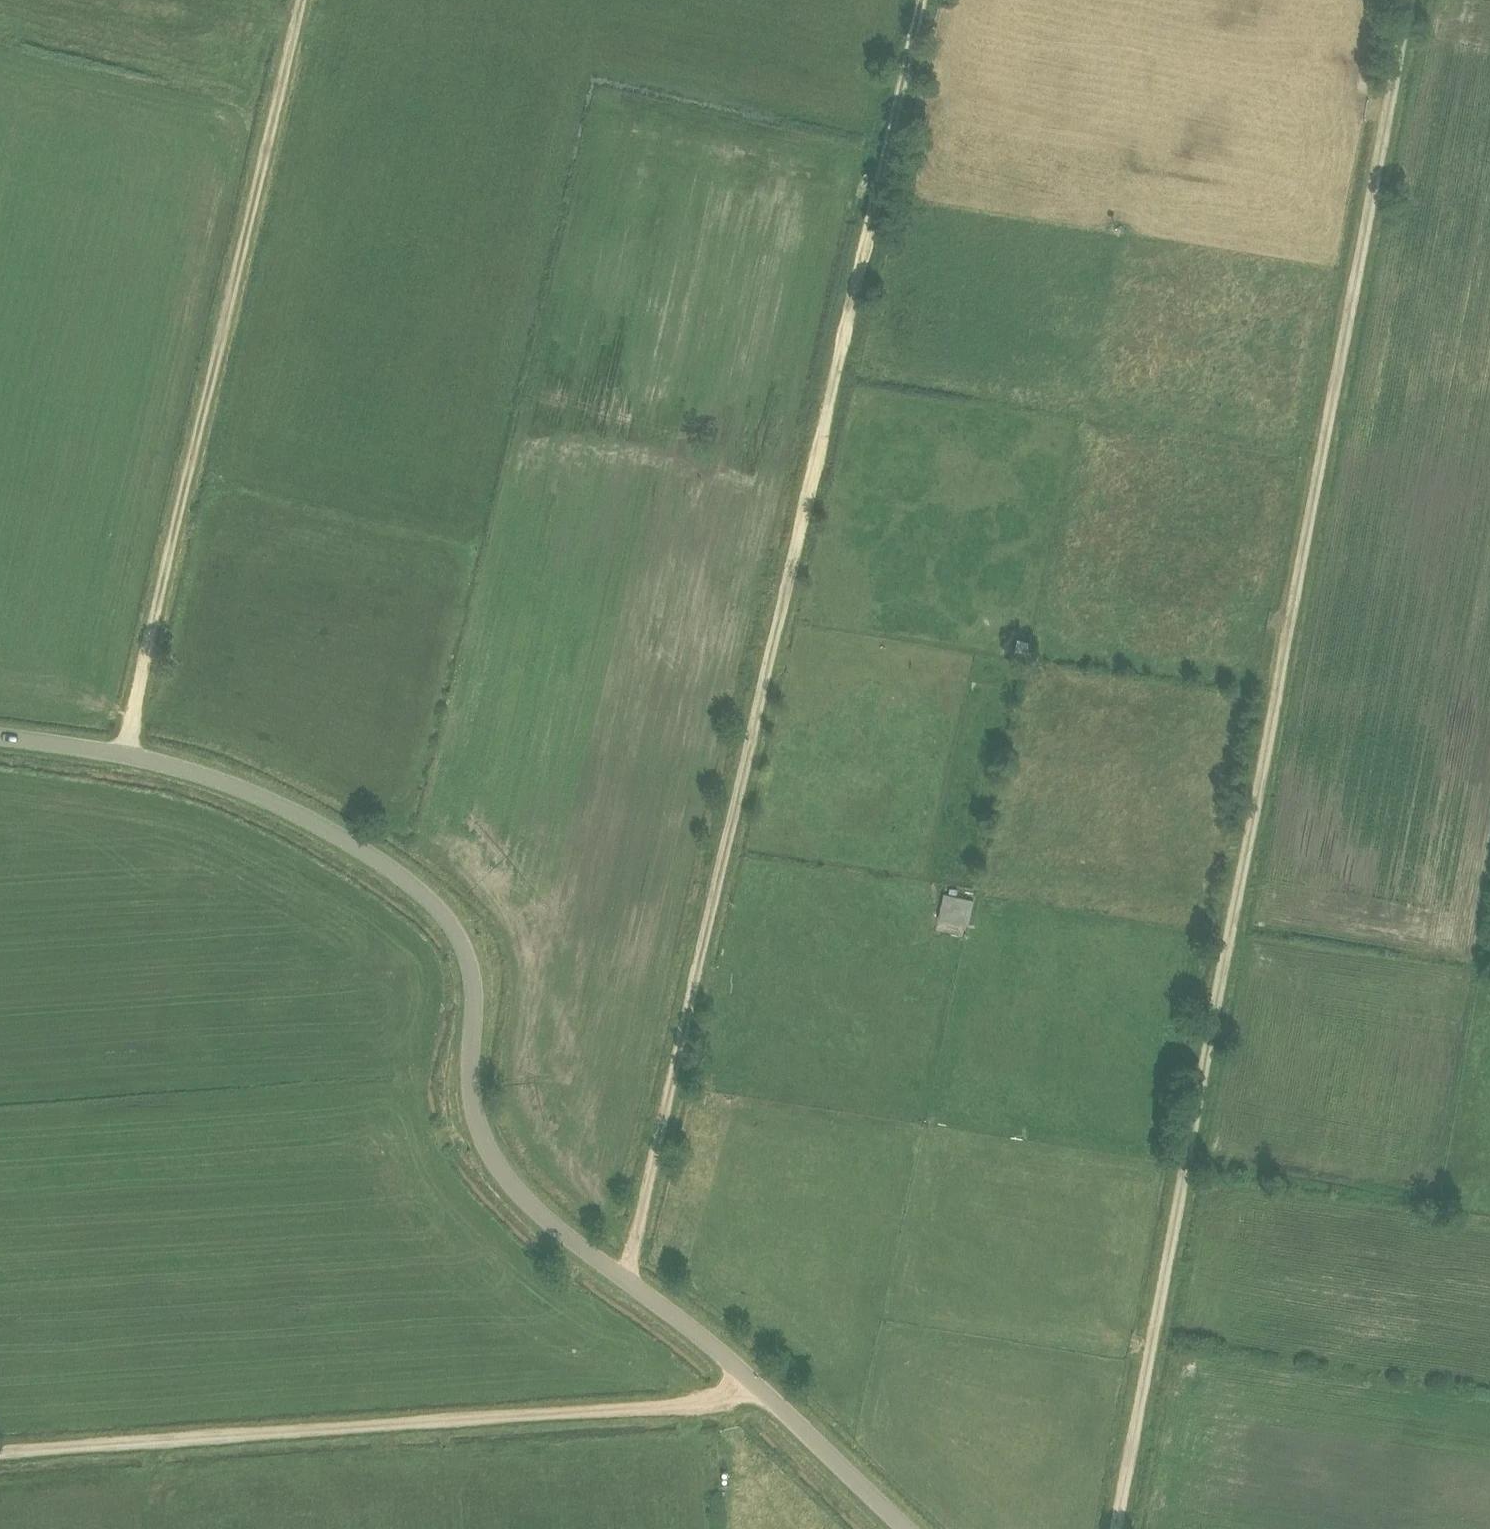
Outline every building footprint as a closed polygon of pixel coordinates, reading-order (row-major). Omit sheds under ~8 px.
[(943,896),(942,918),(972,919),(973,897),(943,896)]
